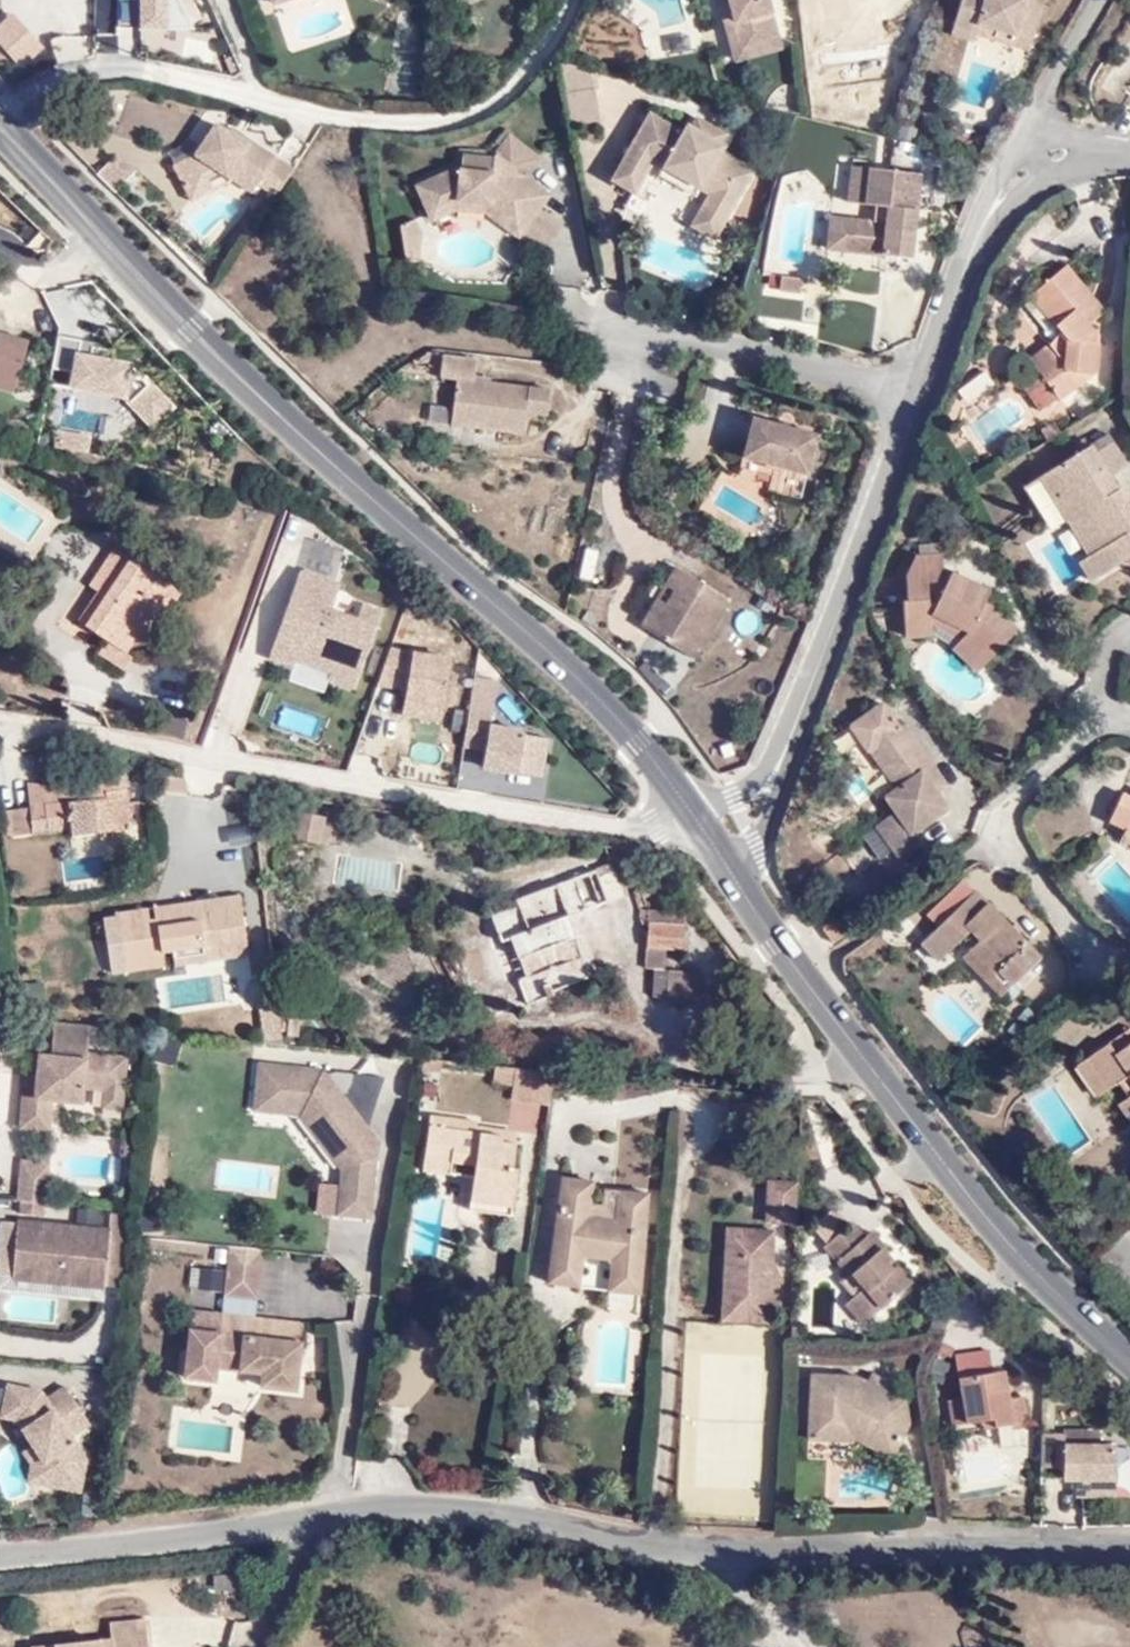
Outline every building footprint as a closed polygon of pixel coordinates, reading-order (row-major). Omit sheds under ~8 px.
[(171,31),(171,0),(135,0),(135,31),(171,31)] [(781,0),(729,0),(733,12),(728,14),(748,69),(798,52),(781,0)] [(895,39),(893,0),(823,0),(824,20),(841,21),(842,41),(895,39)] [(957,41),(983,49),(985,42),(989,30),(1020,42),(1026,32),(1042,37),(1055,2),(1064,6),(1066,0),(970,0),(957,41)] [(44,49),(12,12),(0,23),(0,49),(19,71),(44,49)] [(985,42),(1035,58),(1042,37),(1026,32),(1020,42),(989,30),(985,42)] [(54,56),(89,49),(86,33),(51,40),(54,56)] [(566,99),(571,131),(601,126),(595,93),(566,99)] [(255,177),(275,190),(295,159),(251,131),(248,136),(211,112),(192,142),(170,156),(190,194),(228,172),(248,185),(255,177)] [(720,147),(700,135),(690,129),(685,136),(651,116),(620,170),(648,184),(652,178),(665,185),(670,176),(708,197),(704,205),(699,215),(729,231),(758,177),(726,159),(729,152),(720,147)] [(706,124),(700,135),(720,147),(726,135),(706,124)] [(412,182),(425,210),(456,196),(492,203),(525,224),(549,191),(525,175),(538,155),(506,134),(493,156),(455,153),(452,164),(412,182)] [(612,184),(639,199),(648,184),(620,170),(612,184)] [(919,263),(921,234),(913,233),(915,215),(923,214),(927,179),(859,170),(854,208),(880,211),(878,225),(854,222),(851,256),(919,263)] [(670,176),(665,185),(704,205),(708,197),(670,176)] [(496,216),(520,232),(525,224),(492,203),(456,196),(425,210),(429,220),(456,208),(496,216)] [(17,248),(35,229),(0,197),(0,233),(17,248)] [(913,233),(921,234),(923,214),(915,215),(913,233)] [(692,230),(720,245),(729,231),(699,215),(692,230)] [(421,228),(415,217),(401,224),(406,258),(419,260),(421,228)] [(837,220),(832,254),(851,256),(854,222),(837,220)] [(1046,368),(1048,372),(1062,394),(1100,370),(1104,338),(1098,336),(1100,328),(1094,321),(1110,307),(1073,262),(1037,290),(1066,331),(1055,339),(1065,357),(1046,368)] [(779,296),(762,295),(761,316),(800,318),(802,278),(780,277),(779,296)] [(16,384),(28,342),(0,334),(0,380),(16,384)] [(1065,357),(1055,339),(1036,353),(1046,368),(1065,357)] [(47,390),(166,414),(171,388),(131,380),(136,358),(57,342),(47,390)] [(477,381),(479,357),(445,354),(442,379),(458,381),(452,426),(525,436),(528,415),(548,418),(551,391),(477,381)] [(1045,406),(1062,394),(1048,372),(1030,384),(1045,406)] [(13,394),(16,384),(0,380),(0,390),(13,394)] [(447,424),(449,406),(429,404),(427,422),(447,424)] [(742,461),(810,479),(820,438),(752,422),(742,461)] [(54,448),(85,449),(86,434),(54,432),(54,448)] [(1059,498),(1070,517),(1078,511),(1099,546),(1091,553),(1103,572),(1129,556),(1129,498),(1114,474),(1129,464),(1129,459),(1113,432),(1040,476),(1054,500),(1059,498)] [(1078,511),(1070,517),(1091,553),(1099,546),(1078,511)] [(102,565),(123,531),(112,523),(89,552),(102,565)] [(137,634),(124,625),(166,565),(123,531),(102,565),(82,594),(110,616),(100,631),(126,649),(137,634)] [(295,678),(359,694),(381,609),(361,604),(357,618),(331,612),(347,550),(305,539),(273,664),(297,670),(295,678)] [(577,578),(593,581),(600,551),(584,547),(577,578)] [(906,597),(903,597),(905,624),(931,623),(933,611),(968,628),(962,637),(986,659),(1018,626),(989,596),(993,587),(966,575),(961,575),(960,569),(945,570),(943,551),(918,552),(906,574),(906,597)] [(1080,559),(1093,579),(1103,572),(1091,553),(1080,559)] [(672,567),(653,601),(665,611),(651,635),(698,662),(733,601),(672,567)] [(653,601),(638,627),(651,635),(665,611),(653,601)] [(957,646),(978,668),(986,659),(962,637),(968,628),(933,611),(931,623),(905,624),(905,634),(934,631),(959,643),(957,646)] [(450,658),(390,649),(378,684),(406,688),(405,697),(443,703),(450,658)] [(443,703),(405,697),(402,714),(440,720),(443,703)] [(854,723),(874,750),(884,744),(908,779),(900,785),(888,794),(899,810),(881,824),(903,856),(924,842),(917,831),(952,806),(942,790),(952,783),(909,723),(905,726),(886,700),(854,723)] [(523,733),(520,729),(489,725),(491,714),(467,710),(462,745),(484,749),(481,766),(517,772),(523,733)] [(884,744),(874,750),(900,785),(908,779),(884,744)] [(119,789),(134,789),(133,775),(118,776),(119,789)] [(178,792),(194,792),(194,777),(177,779),(178,792)] [(137,789),(134,789),(119,789),(115,791),(115,798),(104,798),(103,789),(34,786),(35,805),(13,807),(16,833),(73,828),(81,835),(141,830),(137,789)] [(1126,790),(1116,818),(1129,822),(1129,792),(1126,790)] [(301,837),(329,841),(332,820),(305,815),(301,837)] [(564,1005),(565,998),(602,984),(586,947),(578,930),(634,903),(622,879),(606,887),(602,878),(529,913),(530,916),(504,930),(515,955),(524,953),(538,985),(530,990),(541,1016),(564,1005)] [(985,937),(974,948),(999,975),(1006,970),(1017,983),(1044,958),(980,889),(925,941),(941,958),(975,927),(985,937)] [(134,971),(176,966),(175,952),(212,946),(228,944),(232,951),(253,948),(245,897),(125,913),(134,971)] [(668,923),(695,926),(694,916),(670,913),(668,923)] [(679,954),(692,955),(695,926),(668,923),(660,923),(658,951),(666,951),(661,998),(692,1000),(694,974),(677,971),(679,954)] [(586,947),(602,984),(615,978),(597,941),(586,947)] [(214,967),(212,946),(175,952),(176,966),(180,971),(214,967)] [(999,975),(974,948),(966,956),(1003,996),(1017,983),(1006,970),(999,975)] [(524,953),(515,955),(530,990),(538,985),(524,953)] [(84,1048),(86,1022),(52,1019),(48,1052),(36,1051),(36,1060),(34,1071),(26,1070),(22,1070),(16,1124),(39,1126),(41,1104),(48,1105),(49,1095),(79,1099),(80,1084),(101,1086),(121,1088),(124,1053),(84,1048)] [(297,1037),(310,1039),(313,1023),(302,1020),(297,1037)] [(1129,1043),(1129,1028),(1111,1042),(1117,1051),(1129,1043)] [(1122,1085),(1129,1097),(1129,1043),(1117,1051),(1111,1042),(1090,1057),(1113,1091),(1122,1085)] [(314,1064),(316,1046),(291,1044),(289,1062),(314,1064)] [(338,1047),(337,1065),(361,1068),(363,1050),(338,1047)] [(449,1074),(450,1058),(433,1056),(432,1073),(449,1074)] [(1113,1091),(1090,1057),(1079,1066),(1103,1098),(1113,1091)] [(289,1062),(253,1058),(250,1083),(287,1087),(351,1169),(350,1172),(346,1205),(364,1207),(370,1146),(384,1138),(330,1071),(326,1066),(289,1062)] [(26,1070),(34,1071),(36,1060),(27,1059),(26,1070)] [(330,1071),(370,1121),(387,1070),(361,1068),(337,1065),(330,1071)] [(520,1086),(522,1069),(503,1068),(501,1083),(520,1086)] [(518,1101),(554,1106),(559,1072),(522,1069),(520,1086),(518,1101)] [(351,1169),(287,1087),(250,1083),(248,1103),(281,1106),(333,1169),(350,1172),(351,1169)] [(121,1088),(101,1086),(99,1104),(119,1106),(121,1088)] [(1121,1106),(1129,1119),(1129,1099),(1121,1106)] [(48,1105),(41,1104),(39,1126),(45,1127),(48,1105)] [(514,1135),(438,1126),(432,1173),(468,1178),(471,1165),(484,1167),(482,1180),(479,1211),(523,1216),(527,1187),(520,1186),(524,1145),(513,1143),(514,1135)] [(20,1172),(47,1175),(49,1157),(22,1154),(20,1172)] [(50,1157),(49,1157),(47,1175),(20,1172),(18,1194),(46,1198),(50,1157)] [(471,1165),(468,1178),(482,1180),(484,1167),(471,1165)] [(350,1172),(333,1169),(328,1204),(346,1205),(350,1172)] [(566,1170),(556,1244),(582,1248),(614,1253),(645,1257),(655,1182),(606,1175),(603,1193),(587,1191),(589,1173),(566,1170)] [(763,1230),(796,1232),(798,1191),(765,1189),(763,1230)] [(46,1198),(22,1195),(21,1207),(46,1209),(47,1197),(46,1198)] [(869,1290),(860,1299),(854,1303),(870,1325),(922,1283),(909,1267),(904,1270),(899,1264),(905,1261),(899,1255),(896,1248),(895,1243),(883,1230),(874,1236),(862,1222),(858,1225),(844,1209),(820,1226),(834,1247),(831,1250),(853,1277),(857,1273),(869,1290)] [(21,1217),(6,1216),(0,1277),(0,1284),(107,1295),(108,1280),(16,1270),(21,1217)] [(16,1270),(108,1280),(114,1227),(21,1217),(16,1270)] [(770,1307),(774,1239),(726,1237),(725,1263),(745,1264),(742,1306),(770,1307)] [(264,1244),(231,1241),(226,1289),(258,1292),(264,1244)] [(580,1274),(582,1248),(556,1244),(553,1271),(580,1274)] [(611,1280),(641,1284),(645,1257),(614,1253),(611,1280)] [(745,1264),(725,1263),(722,1318),(769,1320),(770,1307),(742,1306),(745,1264)] [(188,1290),(221,1292),(222,1269),(189,1267),(188,1290)] [(853,1277),(848,1282),(860,1299),(869,1290),(857,1273),(853,1277)] [(297,1383),(305,1316),(193,1305),(190,1339),(220,1342),(217,1361),(264,1366),(263,1378),(297,1383)] [(217,1361),(220,1342),(190,1339),(187,1369),(216,1373),(217,1361)] [(857,1411),(894,1435),(900,1425),(902,1415),(902,1403),(899,1393),(893,1384),(885,1376),(876,1371),(865,1368),(863,1368),(848,1364),(813,1361),(809,1433),(846,1434),(847,1432),(857,1411)] [(956,1397),(959,1421),(999,1416),(1000,1424),(1033,1420),(1030,1396),(1015,1398),(1011,1368),(967,1375),(970,1394),(956,1397)] [(92,1420),(70,1382),(50,1394),(45,1385),(12,1379),(7,1402),(13,1403),(19,1412),(35,1440),(46,1459),(43,1481),(82,1487),(87,1456),(72,1431),(92,1420)] [(131,1412),(145,1414),(147,1399),(133,1397),(131,1412)] [(13,1403),(7,1402),(6,1410),(19,1412),(13,1403)] [(882,1454),(894,1435),(857,1411),(847,1432),(882,1454)] [(1103,1425),(1070,1424),(1070,1430),(1047,1429),(1046,1459),(1070,1459),(1070,1472),(1117,1473),(1118,1439),(1103,1439),(1103,1425)] [(844,1454),(846,1434),(809,1433),(809,1452),(844,1454)] [(46,1459),(35,1440),(25,1446),(34,1460),(32,1479),(43,1481),(46,1459)] [(233,1567),(210,1569),(211,1588),(235,1585),(233,1567)] [(143,1611),(105,1616),(106,1633),(29,1643),(30,1646),(147,1646),(143,1611)]
